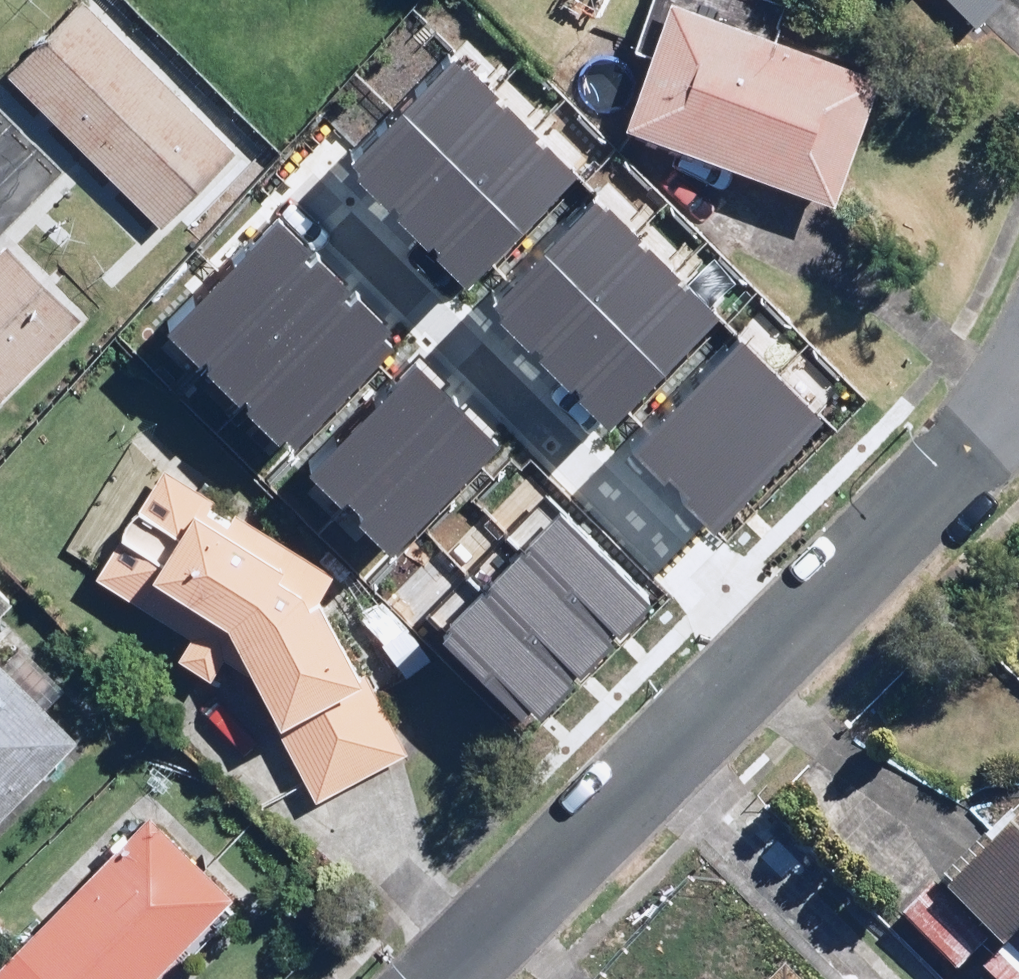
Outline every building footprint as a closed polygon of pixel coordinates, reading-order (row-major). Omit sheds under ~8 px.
[(89,0),(79,0),(5,75),(159,224),(237,144),(89,0)] [(773,0),(653,0),(636,49),(653,55),(627,128),(840,205),(883,83),(773,43),(787,5),(773,0)] [(974,29),(1002,0),(944,0),(974,29)] [(495,97),(455,59),(345,172),(385,210),(495,97)] [(535,135),(495,97),(385,210),(425,248),(535,135)] [(575,173),(535,135),(425,248),(465,287),(575,173)] [(636,237),(596,199),(486,312),(526,351),(636,237)] [(316,262),(277,223),(167,336),(206,375),(316,262)] [(676,276),(636,237),(526,351),(566,389),(676,276)] [(6,238),(0,244),(0,399),(84,314),(6,238)] [(356,300),(316,262),(206,375),(246,413),(356,300)] [(715,314),(676,276),(566,389),(605,427),(715,314)] [(396,338),(356,300),(246,413),(286,451),(396,338)] [(782,379),(743,341),(633,454),(672,492),(782,379)] [(460,406),(420,368),(310,481),(350,520),(460,406)] [(822,417),(782,379),(672,492),(712,530),(822,417)] [(500,445),(460,406),(350,520),(390,558),(500,445)] [(409,753),(375,694),(429,664),(408,627),(355,657),(321,598),(339,573),(179,461),(100,574),(194,639),(179,661),(211,684),(226,661),(257,680),(322,802),(409,753)] [(560,517),(521,556),(611,642),(650,603),(560,517)] [(521,556),(482,596),(572,681),(611,642),(521,556)] [(0,591),(0,618),(14,604),(0,591)] [(482,596),(444,635),(533,721),(572,681),(482,596)] [(0,654),(0,814),(80,732),(0,654)] [(901,917),(955,972),(974,952),(1001,978),(1018,978),(1018,800),(901,917)] [(154,809),(0,962),(0,978),(154,978),(240,894),(154,809)] [(786,966),(773,978),(798,978),(786,966)]
